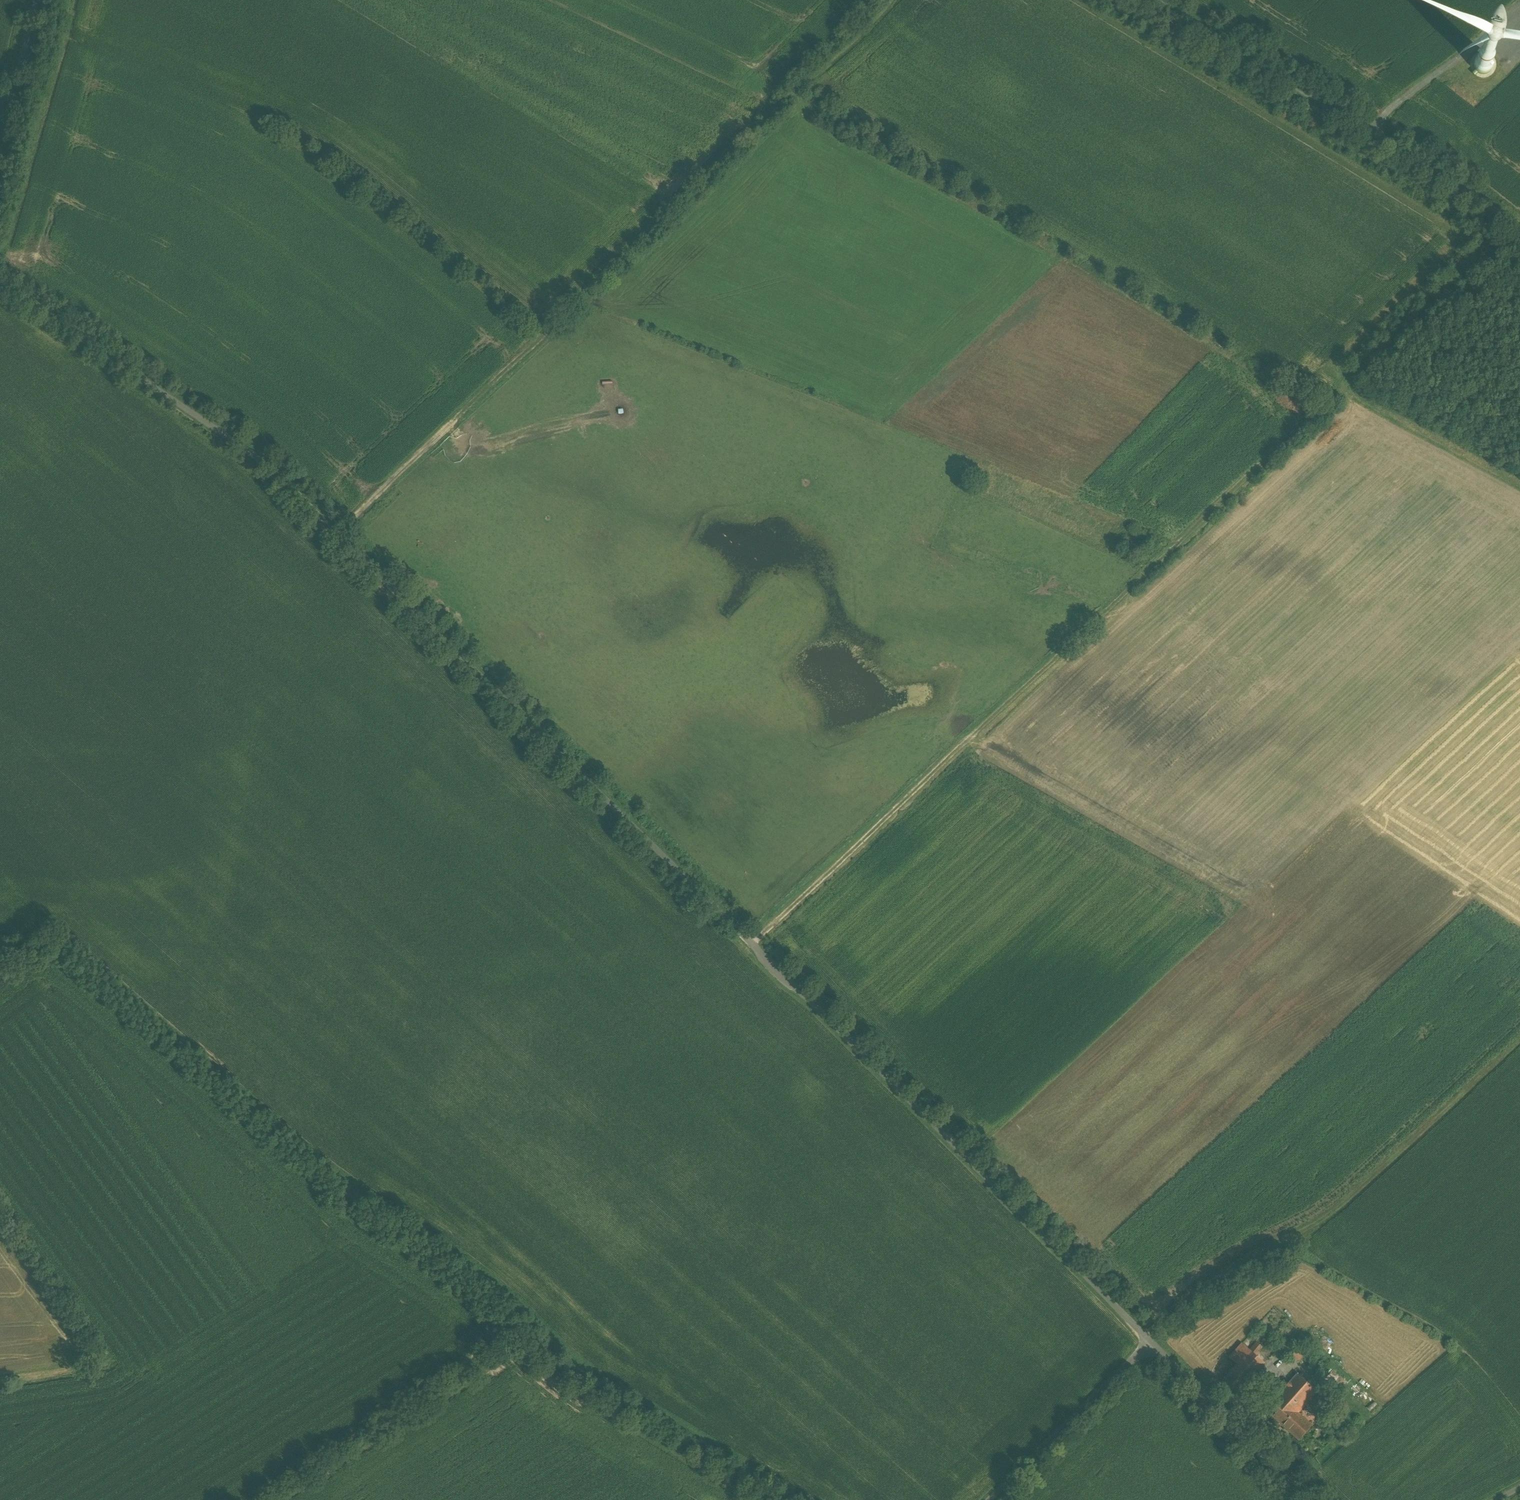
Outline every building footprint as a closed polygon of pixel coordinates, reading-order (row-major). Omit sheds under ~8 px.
[(1257,1343),(1250,1351),(1256,1356),(1263,1348),(1257,1343)] [(1250,1351),(1222,1382),(1237,1395),(1265,1363),(1256,1356),(1250,1351)] [(1297,1375),(1265,1411),(1275,1420),(1288,1405),(1298,1413),(1317,1392),(1297,1375)] [(1298,1413),(1288,1405),(1275,1420),(1299,1441),(1312,1426),(1298,1413)]
